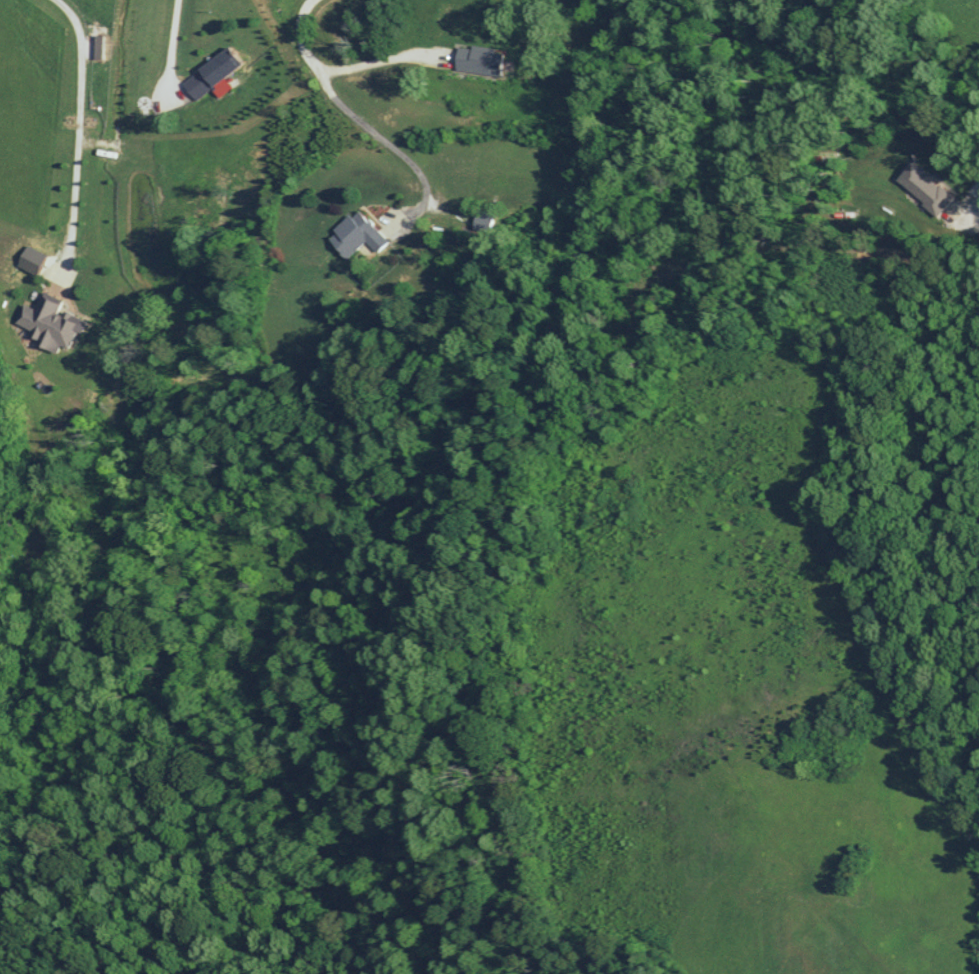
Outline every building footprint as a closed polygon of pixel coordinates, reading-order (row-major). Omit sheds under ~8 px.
[(496,76),(499,49),(455,44),(452,71),(496,76)] [(239,64),(224,46),(180,83),(195,101),(239,64)] [(951,199),(912,160),(893,178),(931,218),(951,199)] [(345,260),(363,241),(376,254),(387,242),(353,209),(324,239),(345,260)]
